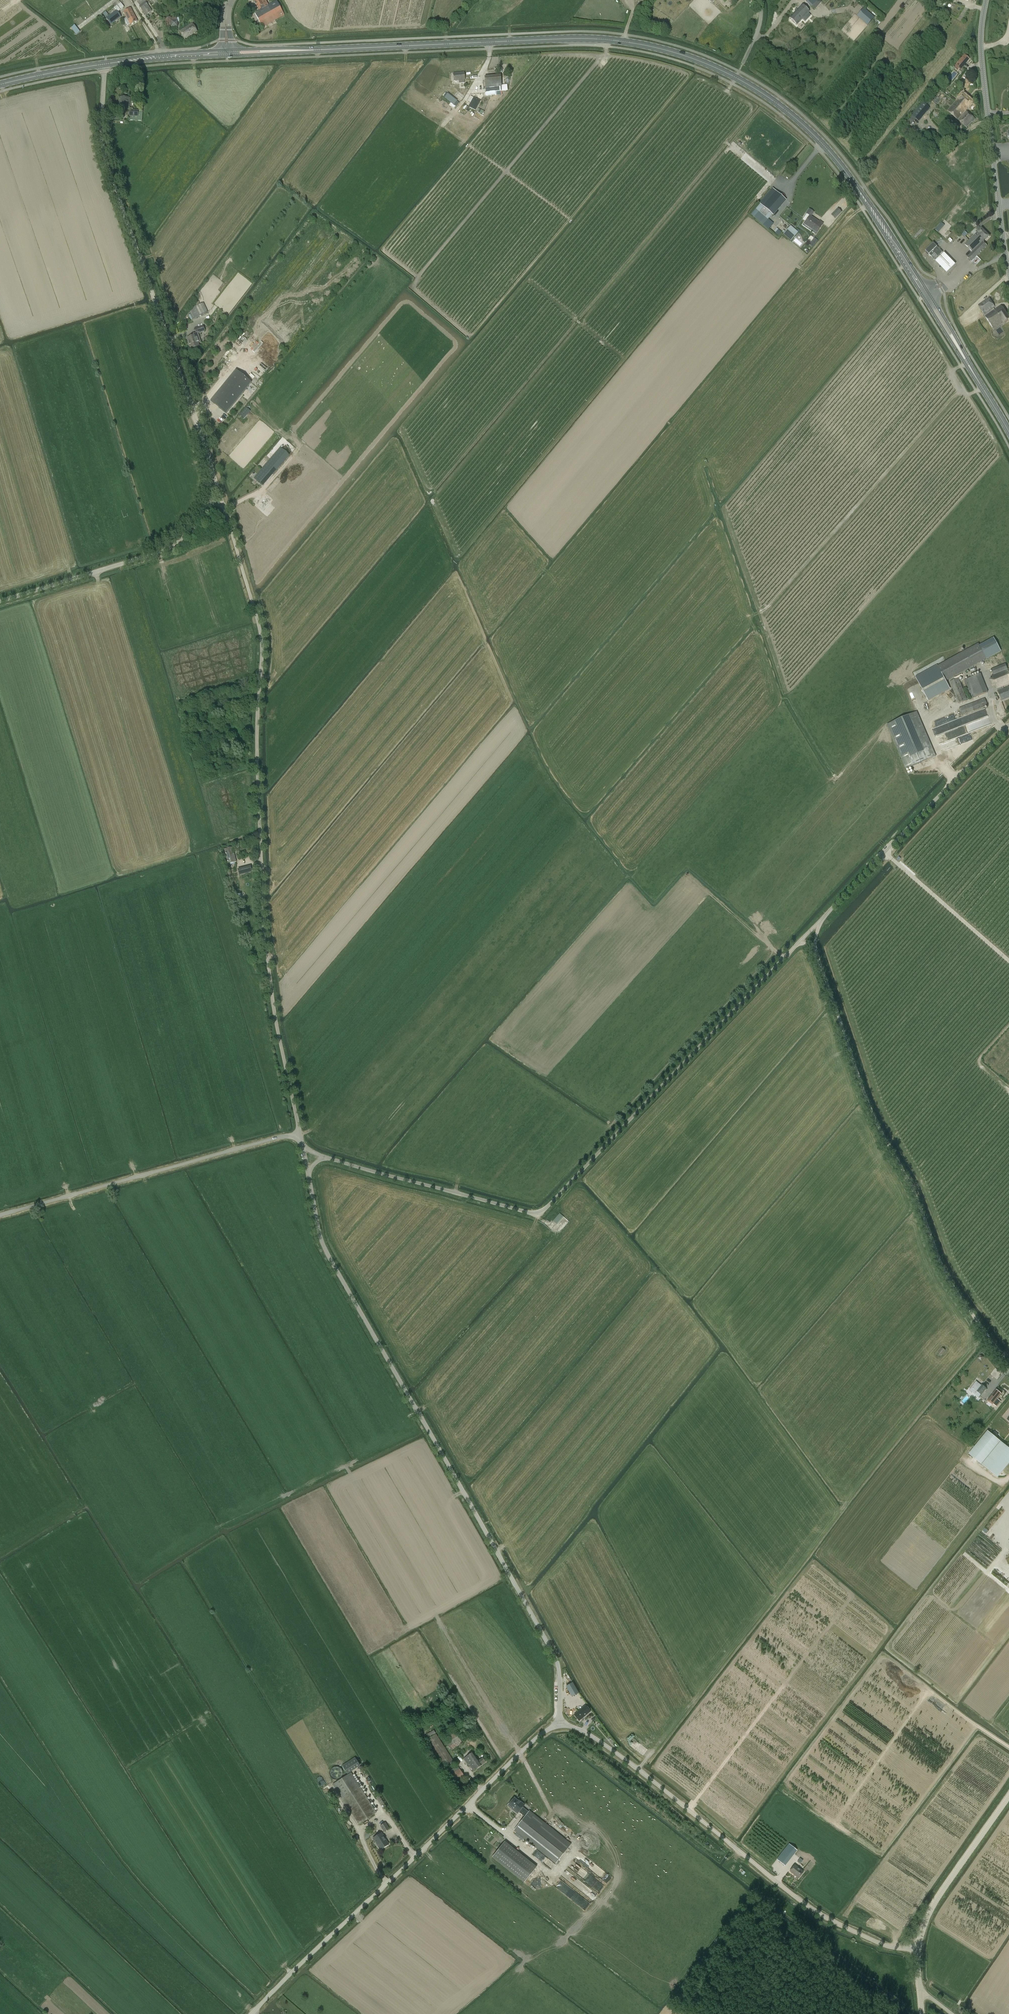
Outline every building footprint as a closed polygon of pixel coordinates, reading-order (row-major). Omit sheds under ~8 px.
[(253,1),(258,9),(259,11),(255,13),(263,28),(285,15),(277,1),(269,5),(265,0),(264,0),(255,0),(253,1)] [(819,0),(805,0),(814,10),(821,2),(819,0)] [(145,2),(139,7),(146,16),(152,11),(145,2)] [(108,12),(110,15),(101,22),(106,29),(122,17),(118,12),(124,7),(121,3),(108,12)] [(802,6),(789,18),(797,25),(809,13),(802,6)] [(130,25),(138,21),(131,8),(123,12),(130,25)] [(868,25),(874,17),(864,8),(857,16),(868,25)] [(165,28),(171,27),(171,28),(177,28),(178,21),(177,21),(177,18),(172,17),(172,18),(165,20),(165,28)] [(192,24),(179,31),(184,40),(197,32),(192,24)] [(80,32),(78,30),(76,27),(75,25),(71,28),(76,35),(80,32)] [(957,71),(959,69),(960,71),(970,59),(964,55),(954,68),(957,71)] [(464,73),(453,74),(454,81),(459,81),(459,83),(464,83),(464,81),(465,80),(464,73)] [(502,87),(500,76),(484,77),(485,89),(502,87)] [(955,102),(966,111),(968,109),(973,103),(963,94),(957,99),(955,102)] [(474,98),(470,96),(468,101),(471,103),(469,107),(475,110),(479,102),(480,101),(474,98)] [(133,109),(131,109),(130,108),(128,108),(129,98),(120,97),(119,110),(129,110),(133,110),(133,109)] [(453,98),(450,102),(456,106),(459,102),(453,98)] [(923,102),(912,115),(906,123),(909,126),(910,125),(911,125),(916,119),(918,121),(929,107),(923,102)] [(973,123),(975,119),(966,111),(955,102),(947,111),(967,128),(972,122),(973,123)] [(129,116),(129,120),(142,121),(143,109),(139,109),(139,110),(133,110),(129,110),(129,116)] [(751,216),(763,226),(772,215),(785,200),(775,192),(762,207),(760,205),(751,216)] [(838,208),(831,215),(835,219),(842,213),(838,208)] [(823,224),(820,222),(819,222),(811,217),(814,213),(809,209),(805,214),(809,216),(804,224),(817,233),(823,224)] [(938,232),(945,225),(942,223),(935,230),(938,232)] [(798,233),(791,226),(783,235),(791,241),(798,233)] [(981,228),(965,245),(972,252),(967,257),(971,262),(987,246),(983,242),(985,240),(985,241),(990,236),(981,228)] [(812,247),(817,241),(814,238),(809,245),(812,247)] [(936,246),(933,243),(925,250),(929,254),(936,246)] [(936,259),(943,252),(936,246),(929,254),(935,260),(936,259)] [(936,262),(936,263),(947,274),(956,266),(945,254),(939,259),(937,257),(935,260),(936,262)] [(985,317),(994,329),(1002,323),(1003,324),(1008,320),(1008,317),(1001,305),(994,310),(993,308),(995,307),(988,297),(977,305),(984,315),(985,317)] [(193,320),(207,314),(203,305),(189,310),(193,320)] [(194,328),(195,334),(192,335),(192,336),(187,338),(190,349),(199,346),(198,343),(201,342),(198,334),(205,332),(203,325),(194,328)] [(211,401),(227,413),(251,383),(236,370),(211,401)] [(247,407),(240,414),(244,418),(251,412),(247,407)] [(262,468),(254,478),(261,484),(270,474),(262,468)] [(993,638),(979,645),(987,659),(1001,651),(993,638)] [(979,645),(978,643),(937,666),(945,682),(987,659),(979,645)] [(1005,664),(991,669),(993,675),(991,675),(993,678),(989,680),(992,688),(996,686),(1001,701),(1008,698),(1008,687),(1003,689),(1002,687),(1008,684),(1008,669),(1007,670),(1005,664)] [(945,682),(937,666),(915,677),(927,699),(949,689),(945,682)] [(971,699),(988,693),(980,674),(964,680),(971,699)] [(959,678),(950,682),(958,704),(968,700),(967,696),(966,696),(959,678)] [(987,704),(985,698),(959,708),(959,709),(962,716),(988,706),(987,704)] [(928,712),(933,721),(951,711),(949,706),(951,704),(949,699),(941,704),(944,708),(939,711),(936,707),(928,712)] [(949,720),(957,714),(954,710),(946,717),(949,720)] [(952,731),(988,717),(986,711),(950,725),(952,731)] [(917,712),(887,725),(906,769),(936,757),(917,712)] [(957,742),(949,748),(956,756),(964,750),(957,742)] [(236,862),(232,848),(230,848),(230,846),(226,847),(227,849),(224,850),(228,864),(236,862)] [(239,876),(252,872),(250,866),(237,869),(239,876)] [(556,1224),(563,1217),(560,1214),(553,1221),(556,1224)] [(981,1384),(981,1385),(976,1381),(969,1389),(975,1394),(979,1397),(981,1395),(987,1389),(981,1384)] [(998,1399),(1001,1394),(996,1390),(988,1400),(997,1407),(1001,1402),(998,1399)] [(1008,1464),(1008,1448),(996,1437),(998,1435),(994,1432),(992,1434),(988,1431),(969,1454),(982,1465),(998,1478),(1008,1464)] [(566,1686),(572,1697),(579,1693),(572,1682),(566,1686)] [(579,1721),(590,1711),(585,1705),(574,1715),(579,1721)] [(448,1737),(450,1739),(446,1742),(447,1744),(452,1751),(462,1743),(458,1736),(454,1731),(449,1734),(450,1735),(448,1736),(449,1736),(448,1737)] [(453,1760),(436,1734),(435,1735),(427,1740),(444,1766),(453,1760)] [(479,1761),(472,1752),(464,1759),(469,1766),(471,1764),(475,1769),(485,1762),(482,1758),(479,1761)] [(348,1774),(360,1766),(355,1757),(342,1765),(348,1774)] [(448,1777),(452,1783),(464,1775),(460,1769),(459,1769),(457,1766),(447,1773),(448,1775),(447,1776),(448,1777)] [(337,1780),(339,1779),(341,1778),(342,1777),(343,1775),(343,1773),(342,1771),(341,1769),(339,1767),(337,1767),(335,1767),(333,1767),(331,1769),(330,1771),(330,1773),(330,1775),(331,1777),(333,1779),(335,1780),(337,1780)] [(358,1784),(356,1780),(352,1774),(334,1786),(340,1796),(358,1824),(377,1813),(360,1786),(359,1784),(358,1784)] [(384,1804),(379,1795),(376,1797),(381,1806),(384,1804)] [(517,1801),(514,1798),(513,1799),(511,1800),(509,1802),(509,1803),(508,1805),(514,1809),(513,1811),(517,1814),(519,1812),(524,1817),(514,1830),(556,1863),(570,1845),(529,1811),(528,1812),(522,1807),(524,1805),(518,1800),(517,1801)] [(384,1832),(389,1829),(385,1822),(380,1826),(384,1832)] [(380,1850),(388,1844),(381,1833),(373,1839),(380,1850)] [(536,1867),(505,1842),(492,1857),(524,1882),(536,1867)] [(797,1850),(789,1844),(776,1859),(784,1865),(797,1850)] [(541,1852),(536,1856),(542,1862),(546,1857),(541,1852)] [(798,1878),(804,1871),(795,1864),(790,1871),(798,1878)] [(561,1890),(564,1893),(566,1891),(568,1893),(572,1890),(566,1884),(561,1890)]
